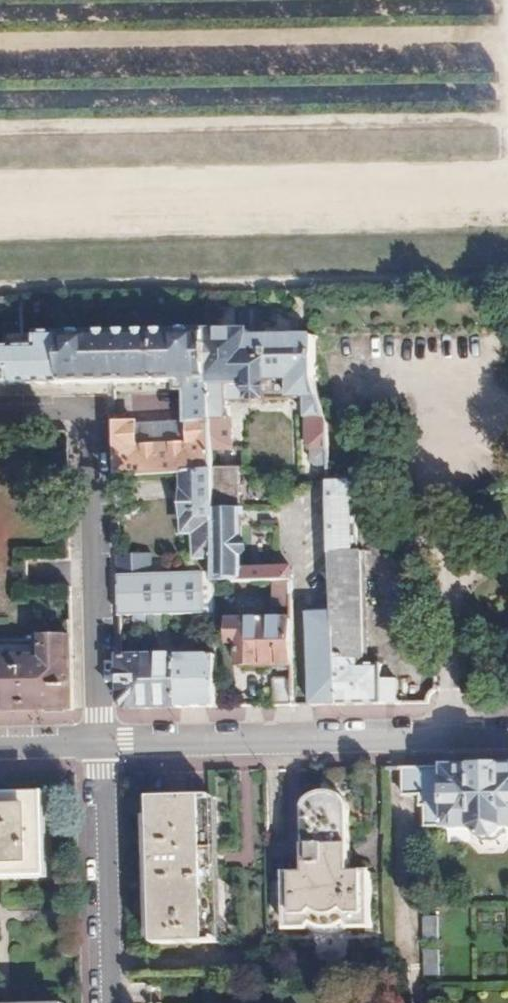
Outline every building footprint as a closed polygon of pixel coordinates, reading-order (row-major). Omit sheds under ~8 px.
[(207,331),(63,333),(63,384),(115,384),(186,383),(208,382),(207,331)] [(207,331),(208,382),(213,475),(231,451),(233,446),(233,420),(229,417),(228,400),(304,400),(306,446),(311,449),(311,462),(315,466),(329,466),(328,422),(315,378),(314,337),(292,337),(288,332),(267,333),(265,338),(248,338),(247,332),(207,331)] [(39,350),(0,351),(0,385),(27,385),(63,384),(63,333),(39,335),(39,350)] [(137,425),(116,426),(117,477),(185,475),(213,475),(208,382),(186,383),(185,424),(185,426),(190,427),(191,449),(138,450),(137,425)] [(185,424),(137,425),(138,450),(191,449),(190,427),(185,426),(185,424)] [(187,535),(195,535),(195,563),(201,563),(202,574),(213,574),(213,563),(216,562),(215,525),(214,510),(213,475),(185,475),(187,535)] [(329,480),(334,612),(338,706),(382,706),(381,681),(381,665),(362,665),(361,660),(369,659),(365,553),(358,553),(355,479),(329,480)] [(131,498),(117,498),(117,513),(128,514),(131,510),(131,498)] [(237,509),(214,510),(215,525),(238,524),(237,509)] [(216,562),(213,563),(213,574),(214,585),(216,585),(277,584),(277,581),(294,581),(294,569),(242,570),(241,524),(238,524),(215,525),(216,562)] [(128,559),(118,559),(118,576),(151,575),(150,556),(128,556),(128,559)] [(151,575),(118,576),(119,616),(203,615),(202,574),(151,575)] [(277,581),(277,584),(277,607),(295,608),(294,581),(277,581)] [(334,612),(310,613),(311,706),(338,706),(334,612)] [(231,643),(240,643),(241,666),(296,664),(295,620),(231,622),(231,643)] [(73,710),(72,637),(39,638),(39,641),(0,642),(0,712),(73,710)] [(216,657),(120,660),(120,701),(129,708),(219,707),(218,657),(216,657)] [(296,678),(275,679),(275,707),(296,706),(296,678)] [(396,681),(381,681),(382,706),(396,706),(396,681)] [(426,814),(428,835),(447,834),(448,838),(474,837),(483,847),(499,846),(506,836),(507,836),(507,765),(467,766),(404,768),(404,797),(419,797),(420,814),(426,814)] [(307,808),(305,817),(306,875),(287,875),(287,930),(371,930),(371,873),(351,873),(349,816),(347,806),(340,799),(330,794),(321,795),(313,799),(307,808)] [(213,797),(153,798),(157,944),(179,943),(217,943),(213,797)] [(0,801),(0,873),(42,871),(38,800),(0,801)] [(438,973),(436,915),(424,916),(425,973),(438,973)]
